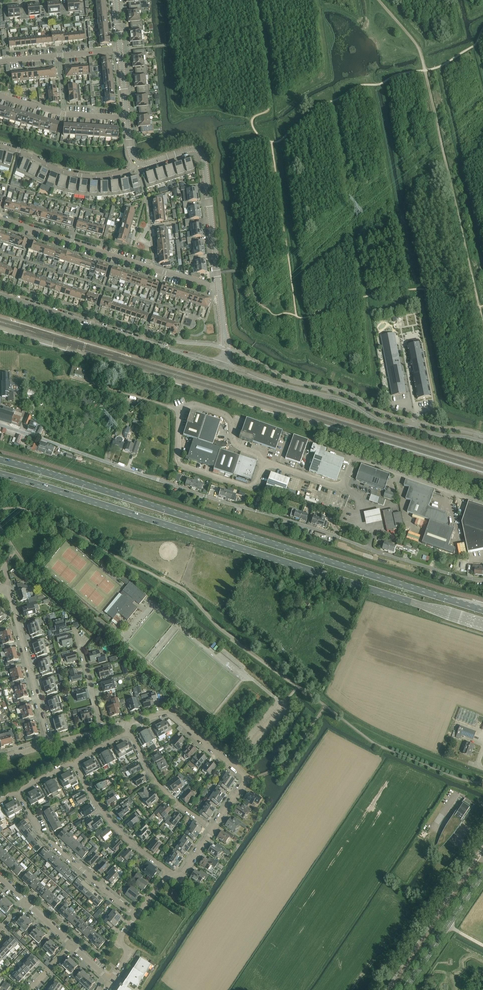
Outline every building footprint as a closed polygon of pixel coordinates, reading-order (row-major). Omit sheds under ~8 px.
[(79,1),(73,2),(74,13),(75,15),(79,15),(85,14),(83,3),(79,4),(79,1)] [(74,13),(73,2),(67,2),(68,5),(63,5),(64,16),(69,16),(69,13),(74,13)] [(63,5),(59,6),(59,3),(53,4),(54,15),(59,14),(59,16),(64,16),(63,5)] [(54,15),(53,4),(48,4),(48,7),(43,7),(45,18),(49,17),(49,15),(54,15)] [(43,7),(39,8),(39,5),(33,6),(34,17),(39,16),(40,18),(45,18),(43,7)] [(34,17),(33,6),(28,6),(28,9),(24,9),(25,20),(30,19),(29,17),(34,17)] [(139,16),(139,11),(141,11),(140,6),(130,7),(130,11),(128,12),(128,17),(139,16)] [(14,18),(13,7),(8,8),(8,11),(3,11),(5,22),(10,21),(9,19),(14,18)] [(24,9),(19,10),(19,7),(13,7),(14,18),(19,18),(20,20),(25,20),(24,9)] [(142,26),(142,21),(140,21),(139,16),(128,17),(129,23),(131,23),(132,27),(142,26)] [(141,36),(140,31),(143,31),(142,26),(132,27),(132,31),(129,32),(130,37),(141,36)] [(63,35),(62,32),(51,33),(51,36),(52,36),(53,44),(55,44),(61,44),(61,43),(63,43),(63,35)] [(141,41),(141,36),(130,37),(131,43),(133,43),(134,47),(144,46),(144,41),(141,41)] [(109,37),(100,38),(100,46),(104,46),(104,45),(109,44),(109,42),(110,42),(109,37)] [(143,61),(143,56),(145,56),(145,50),(134,51),(135,56),(132,57),(132,62),(143,61)] [(147,71),(146,66),(144,66),(143,61),(132,62),(133,68),(136,68),(136,72),(147,71)] [(145,81),(145,76),(147,76),(147,71),(136,72),(137,76),(134,77),(134,82),(145,81)] [(149,91),(148,86),(146,86),(145,81),(134,82),(135,88),(138,88),(138,92),(149,91)] [(147,101),(147,96),(149,96),(149,91),(138,92),(138,96),(136,96),(136,102),(147,101)] [(151,111),(150,106),(148,106),(147,101),(136,102),(137,108),(140,107),(140,112),(151,111)] [(13,110),(7,108),(4,120),(9,121),(13,110)] [(18,111),(13,110),(9,121),(15,123),(18,111)] [(24,113),(18,111),(15,123),(21,124),(24,113)] [(149,121),(149,116),(151,116),(151,111),(140,112),(140,116),(138,116),(138,122),(149,121)] [(30,114),(24,113),(21,124),(27,126),(30,114)] [(36,116),(30,114),(27,126),(32,128),(36,116)] [(41,118),(36,116),(32,128),(38,129),(41,118)] [(47,119),(41,118),(38,129),(44,131),(47,119)] [(53,121),(47,119),(44,131),(50,132),(53,121)] [(59,122),(53,121),(50,132),(56,134),(59,122)] [(142,133),(153,132),(152,126),(150,126),(149,121),(138,122),(139,128),(141,127),(142,133)] [(0,167),(9,170),(13,157),(6,155),(6,157),(3,156),(0,167)] [(29,165),(30,164),(23,161),(23,163),(20,161),(16,172),(24,176),(29,165)] [(185,177),(195,173),(193,169),(194,169),(195,169),(194,163),(193,163),(194,163),(191,164),(191,161),(184,163),(184,165),(182,166),(181,166),(185,177)] [(182,166),(181,164),(175,166),(175,168),(172,169),(175,180),(185,177),(181,166),(182,166)] [(32,167),(29,165),(24,176),(33,180),(38,170),(39,169),(33,166),(32,167)] [(172,169),(172,167),(165,170),(165,171),(163,172),(162,172),(166,183),(175,180),(172,169)] [(38,170),(33,180),(42,185),(47,175),(48,174),(42,170),(41,172),(38,170)] [(163,172),(162,171),(156,173),(156,174),(153,175),(156,186),(166,183),(162,172),(163,172)] [(153,175),(153,174),(146,176),(146,177),(143,178),(147,189),(156,186),(153,175)] [(42,185),(40,187),(51,192),(52,189),(57,177),(51,175),(50,176),(47,175),(42,185)] [(67,182),(67,180),(60,178),(60,180),(57,179),(52,189),(63,193),(66,182),(67,182)] [(141,191),(137,179),(131,180),(131,182),(128,183),(130,194),(141,191)] [(77,184),(77,183),(70,181),(70,182),(67,182),(66,182),(63,193),(74,195),(76,184),(77,184)] [(128,183),(128,181),(121,183),(121,184),(118,185),(119,196),(130,194),(128,183)] [(87,185),(87,184),(80,183),(80,184),(77,184),(76,184),(74,195),(85,197),(87,185)] [(118,185),(118,183),(111,184),(111,185),(107,186),(107,197),(119,196),(118,185)] [(97,186),(97,185),(90,184),(90,186),(87,185),(85,197),(96,197),(97,186)] [(107,186),(107,184),(100,185),(101,186),(97,186),(96,197),(107,197),(107,186)] [(181,188),(181,191),(183,191),(183,197),(198,195),(198,191),(197,191),(197,189),(196,189),(197,189),(188,190),(188,187),(181,188)] [(198,195),(183,197),(184,202),(183,203),(183,206),(190,205),(190,202),(198,201),(198,199),(199,199),(198,195)] [(166,221),(163,196),(155,197),(156,201),(152,201),(152,205),(153,204),(153,208),(152,209),(153,215),(154,215),(154,219),(154,224),(159,223),(159,222),(166,221)] [(7,199),(4,209),(7,210),(9,210),(12,200),(7,198),(7,199)] [(12,200),(9,210),(11,211),(11,212),(14,212),(18,201),(12,200)] [(18,201),(14,212),(18,213),(20,213),(22,204),(23,203),(18,201)] [(22,204),(20,213),(22,214),(25,215),(28,204),(27,206),(22,204)] [(33,205),(28,204),(25,215),(28,216),(28,215),(30,216),(33,205)] [(38,207),(33,205),(30,216),(32,217),(32,218),(35,218),(38,207)] [(135,212),(131,211),(132,207),(125,205),(124,209),(126,209),(125,214),(133,217),(134,215),(135,212)] [(200,213),(200,209),(199,209),(199,207),(190,208),(190,205),(183,206),(183,209),(188,209),(188,214),(200,213)] [(43,210),(44,208),(39,206),(39,207),(38,207),(35,218),(38,219),(39,218),(41,219),(43,210)] [(192,223),(192,220),(200,219),(200,217),(201,217),(200,213),(188,214),(189,220),(185,220),(185,224),(192,223)] [(64,215),(59,214),(56,224),(59,225),(60,224),(61,225),(64,215)] [(125,214),(123,214),(122,220),(123,220),(133,222),(133,219),(132,219),(133,217),(125,214)] [(66,227),(70,228),(70,227),(72,228),(75,218),(69,216),(66,227)] [(84,220),(79,219),(76,229),(78,229),(78,230),(81,231),(84,220)] [(89,222),(84,220),(81,231),(84,232),(85,231),(87,232),(89,222)] [(100,225),(94,223),(92,234),(95,235),(95,234),(97,235),(100,225)] [(202,231),(202,227),(201,227),(201,225),(193,226),(192,223),(185,224),(186,227),(190,227),(190,232),(202,231)] [(119,224),(118,229),(119,230),(120,230),(129,233),(130,229),(130,228),(130,227),(122,225),(119,224)] [(105,226),(100,225),(97,235),(99,235),(99,236),(102,237),(105,226)] [(167,230),(166,227),(159,228),(159,231),(155,231),(155,235),(156,235),(156,237),(169,235),(168,230),(167,230)] [(120,230),(119,230),(118,235),(119,235),(127,238),(128,236),(129,233),(120,230)] [(202,237),(202,235),(203,235),(202,231),(190,232),(191,238),(187,238),(187,242),(194,241),(194,238),(202,237)] [(11,236),(6,234),(3,244),(8,246),(11,236)] [(127,238),(119,235),(117,240),(115,240),(114,243),(122,245),(123,242),(127,243),(127,240),(127,238)] [(8,246),(13,248),(17,238),(11,236),(8,246)] [(13,248),(19,249),(22,239),(17,238),(13,248)] [(19,249),(24,251),(24,249),(27,241),(22,239),(19,249)] [(204,249),(204,245),(203,245),(203,243),(195,244),(194,241),(187,242),(188,245),(192,245),(193,250),(204,249)] [(196,259),(196,256),(204,255),(204,253),(205,252),(204,249),(193,250),(193,256),(189,256),(189,260),(196,259)] [(62,252),(57,251),(54,259),(53,261),(58,263),(59,260),(62,252)] [(168,257),(159,258),(159,260),(158,260),(159,264),(163,263),(163,267),(171,266),(170,262),(168,262),(168,257)] [(207,267),(206,263),(205,263),(205,261),(197,262),(196,259),(189,260),(190,263),(194,263),(195,268),(207,267)] [(95,272),(94,274),(105,278),(108,267),(106,267),(106,266),(100,264),(100,265),(98,264),(95,272)] [(193,268),(194,274),(191,274),(191,277),(199,279),(198,274),(206,273),(207,273),(206,270),(207,270),(207,267),(195,268),(193,268)] [(123,272),(121,271),(114,269),(112,269),(109,279),(119,282),(120,280),(123,272)] [(27,272),(22,270),(21,272),(18,281),(24,282),(27,272)] [(32,276),(32,274),(27,272),(24,282),(29,284),(32,276)] [(37,275),(37,278),(32,276),(29,284),(34,286),(37,275)] [(43,277),(37,275),(34,286),(39,287),(43,277)] [(48,278),(43,277),(39,287),(44,289),(47,281),(48,278)] [(58,282),(53,280),(52,283),(49,291),(55,292),(58,282)] [(63,284),(58,282),(55,292),(60,294),(63,284)] [(73,289),(70,297),(75,299),(78,291),(78,289),(79,288),(73,287),(73,289)] [(84,290),(78,289),(78,291),(75,299),(80,301),(84,290)] [(89,292),(84,290),(80,301),(85,302),(89,292)] [(99,296),(89,292),(85,302),(87,303),(94,305),(96,306),(99,296)] [(113,302),(114,300),(103,297),(100,307),(102,308),(108,310),(110,310),(113,302)] [(201,307),(207,309),(211,299),(204,297),(204,299),(201,307)] [(180,324),(173,322),(171,330),(170,332),(176,334),(180,324)] [(394,334),(381,337),(384,353),(393,396),(406,393),(402,376),(404,375),(403,372),(402,373),(397,350),(394,334)] [(408,346),(407,346),(411,367),(410,369),(412,370),(418,400),(431,397),(426,367),(424,367),(424,365),(425,365),(421,344),(420,341),(418,340),(409,342),(407,344),(408,346)] [(73,367),(70,376),(74,378),(75,376),(83,378),(84,375),(85,375),(86,371),(73,367)] [(2,393),(9,393),(9,388),(10,388),(10,382),(9,382),(9,374),(3,374),(3,382),(2,382),(2,393)] [(34,396),(35,390),(33,390),(33,389),(25,388),(24,394),(27,394),(28,396),(32,396),(34,396)] [(9,393),(2,393),(2,398),(8,397),(8,399),(8,401),(13,401),(14,401),(14,393),(11,393),(9,393)] [(10,425),(18,427),(20,428),(21,424),(19,423),(21,418),(14,415),(15,411),(3,407),(2,411),(0,410),(0,422),(10,425)] [(197,440),(205,417),(196,414),(196,413),(191,411),(187,424),(183,436),(197,440)] [(221,421),(206,417),(198,441),(221,448),(226,447),(226,443),(222,443),(214,441),(221,421)] [(246,419),(241,433),(239,438),(252,443),(253,443),(275,451),(282,431),(246,419)] [(27,430),(34,433),(36,428),(33,427),(34,424),(30,422),(27,430)] [(300,464),(308,441),(294,435),(285,459),(300,464)] [(122,439),(119,438),(117,439),(116,441),(114,440),(112,446),(122,449),(124,444),(122,443),(123,441),(122,439)] [(220,449),(193,440),(188,457),(186,457),(185,460),(188,461),(189,460),(214,468),(220,449)] [(125,450),(131,453),(132,452),(134,453),(138,443),(135,442),(134,445),(131,444),(131,442),(128,441),(125,450)] [(48,445),(40,443),(39,446),(37,445),(35,451),(45,454),(48,445)] [(318,475),(323,463),(326,453),(325,453),(326,449),(313,444),(310,452),(315,454),(309,472),(318,475)] [(55,448),(48,445),(45,454),(52,456),(55,448)] [(239,457),(220,451),(213,470),(232,476),(239,457)] [(341,469),(344,460),(326,453),(323,463),(341,469)] [(257,463),(239,457),(233,476),(251,482),(257,463)] [(341,469),(323,463),(318,475),(336,481),(341,469)] [(376,470),(362,465),(356,480),(371,486),(376,470)] [(377,470),(376,470),(371,486),(375,487),(379,488),(384,490),(385,490),(390,475),(377,470)] [(285,494),(290,480),(271,473),(266,487),(285,494)] [(193,481),(186,479),(185,482),(187,482),(185,486),(191,488),(193,481)] [(446,513),(429,507),(435,490),(406,480),(404,486),(410,488),(406,499),(412,501),(408,513),(430,521),(448,527),(448,526),(449,524),(448,523),(447,523),(448,523),(446,514),(446,513)] [(191,488),(201,491),(203,485),(193,481),(191,488)] [(395,494),(386,491),(384,498),(393,501),(395,494)] [(225,499),(231,500),(234,501),(236,495),(227,492),(225,499)] [(469,502),(463,519),(462,523),(468,553),(482,550),(482,507),(469,502)] [(301,513),(292,510),(290,517),(299,520),(301,513)] [(369,512),(364,513),(367,525),(372,524),(382,522),(379,510),(369,512)] [(404,526),(401,513),(394,514),(393,510),(383,512),(386,525),(386,526),(388,532),(391,531),(392,531),(392,533),(394,532),(394,530),(397,530),(396,527),(404,526)] [(320,516),(314,514),(311,523),(317,525),(320,516)] [(320,517),(320,516),(317,525),(323,527),(325,528),(327,523),(325,522),(325,521),(324,521),(325,518),(320,517)] [(448,527),(430,521),(422,544),(454,555),(456,549),(449,546),(455,529),(448,527)] [(383,542),(382,547),(384,547),(383,549),(389,551),(392,542),(386,540),(385,543),(383,542)] [(392,542),(389,551),(395,553),(396,548),(402,550),(403,549),(411,552),(412,551),(416,553),(417,549),(413,547),(412,549),(404,546),(403,547),(397,545),(397,544),(392,542)] [(473,573),(475,573),(475,575),(482,576),(482,575),(482,567),(479,567),(479,569),(473,569),(473,573)] [(127,585),(129,582),(123,577),(120,580),(127,585)] [(130,583),(123,591),(121,593),(121,595),(122,596),(128,601),(133,595),(131,593),(135,587),(130,583)] [(19,591),(17,592),(18,596),(19,595),(20,602),(28,600),(29,604),(36,602),(35,597),(30,599),(31,598),(30,594),(29,593),(26,594),(25,590),(28,589),(27,585),(25,586),(18,588),(19,591)] [(139,605),(146,596),(135,587),(131,593),(133,595),(128,601),(132,604),(135,601),(139,605)] [(128,601),(122,596),(112,608),(118,613),(128,601)] [(132,604),(128,601),(118,613),(119,614),(121,615),(127,621),(137,609),(132,604)] [(35,614),(34,610),(38,609),(36,602),(28,604),(29,608),(23,610),(25,617),(35,614)] [(118,613),(112,608),(107,614),(113,620),(118,613)] [(55,628),(50,629),(52,636),(60,634),(59,631),(66,629),(64,622),(63,619),(53,622),(55,628)] [(40,628),(38,621),(28,624),(28,626),(27,626),(29,631),(40,628)] [(32,638),(42,636),(40,628),(29,631),(30,636),(31,636),(32,638)] [(4,633),(3,630),(0,631),(0,635),(1,640),(11,637),(11,634),(12,634),(11,631),(4,633)] [(66,646),(67,647),(69,646),(70,645),(72,644),(70,636),(66,638),(65,637),(65,634),(56,637),(58,642),(60,641),(60,643),(61,644),(62,644),(63,647),(66,646)] [(8,647),(7,644),(14,643),(13,640),(12,640),(11,637),(1,640),(3,645),(1,646),(1,649),(8,647)] [(45,647),(43,640),(33,643),(33,645),(34,650),(45,647)] [(16,654),(15,652),(16,651),(15,648),(9,650),(8,647),(1,649),(2,652),(4,652),(6,657),(16,654)] [(37,657),(47,655),(45,647),(34,650),(35,655),(36,655),(37,657)] [(98,660),(99,663),(106,661),(104,655),(100,656),(98,651),(92,652),(93,653),(89,654),(91,662),(98,660)] [(68,663),(77,660),(75,653),(68,655),(67,652),(61,653),(62,657),(66,656),(68,663)] [(19,660),(18,657),(17,657),(16,654),(6,657),(7,663),(5,663),(6,666),(13,665),(12,662),(19,660)] [(50,666),(48,659),(38,662),(39,664),(38,664),(39,669),(50,666)] [(110,675),(108,671),(112,670),(110,664),(104,665),(105,669),(98,671),(100,678),(110,675)] [(42,676),(52,674),(50,666),(39,669),(40,674),(41,674),(42,676)] [(21,668),(14,670),(13,667),(7,669),(8,672),(10,671),(11,676),(21,673),(21,671),(22,671),(21,668)] [(82,680),(80,673),(77,674),(76,669),(70,671),(71,675),(71,676),(72,682),(82,680)] [(18,684),(17,682),(24,680),(23,677),(22,677),(21,673),(11,676),(13,682),(11,683),(11,686),(18,684)] [(55,685),(53,678),(43,681),(44,683),(43,683),(44,688),(55,685)] [(116,687),(116,686),(116,685),(116,684),(115,683),(114,683),(113,683),(112,682),(111,679),(103,681),(104,684),(102,685),(104,692),(115,689),(114,688),(115,688),(116,687)] [(26,691),(25,689),(26,689),(25,686),(19,687),(18,684),(11,686),(12,689),(14,689),(16,694),(26,691)] [(47,695),(57,693),(55,685),(44,688),(46,693),(47,695)] [(77,701),(87,699),(85,690),(82,691),(82,688),(71,691),(72,694),(76,693),(77,696),(76,696),(77,701)] [(29,697),(28,694),(27,694),(26,691),(16,694),(17,699),(14,699),(15,704),(23,702),(22,699),(29,697)] [(61,704),(59,697),(48,700),(49,702),(48,702),(49,707),(61,704)] [(145,708),(153,706),(152,702),(156,701),(155,697),(146,699),(146,700),(143,701),(145,708)] [(141,707),(139,698),(127,701),(129,707),(128,707),(128,709),(129,710),(130,712),(138,710),(137,708),(141,707)] [(119,715),(117,706),(119,705),(118,699),(111,700),(113,706),(108,708),(110,717),(119,715)] [(31,705),(24,707),(23,704),(17,706),(18,709),(20,709),(21,714),(31,711),(31,709),(32,708),(31,705)] [(51,712),(52,712),(52,714),(63,712),(61,704),(49,707),(51,712)] [(86,711),(85,711),(84,711),(84,709),(77,710),(78,714),(80,713),(82,720),(85,720),(86,724),(91,723),(90,719),(92,718),(90,710),(86,711)] [(474,727),(478,716),(461,709),(456,720),(474,727)] [(28,721),(27,719),(34,717),(33,714),(32,714),(31,711),(21,714),(23,719),(21,720),(22,723),(28,721)] [(66,723),(64,716),(53,719),(54,721),(53,721),(54,726),(66,723)] [(36,728),(35,726),(36,726),(35,723),(29,725),(28,721),(22,723),(22,726),(24,726),(26,731),(36,728)] [(165,734),(172,731),(167,721),(165,723),(164,722),(160,724),(165,734)] [(57,731),(57,733),(68,731),(66,723),(54,726),(56,731),(57,731)] [(165,734),(160,724),(155,727),(156,727),(153,729),(158,738),(165,734)] [(452,724),(446,739),(449,740),(455,725),(452,724)] [(476,733),(460,727),(456,738),(461,740),(462,736),(473,740),(476,733)] [(32,736),(38,734),(38,731),(37,732),(36,728),(26,731),(27,737),(25,737),(26,741),(33,739),(32,736)] [(154,745),(152,741),(156,739),(151,729),(143,733),(151,746),(154,745)] [(13,745),(11,738),(14,737),(12,730),(9,731),(9,733),(4,735),(7,745),(9,745),(10,745),(13,745)] [(151,746),(143,733),(136,737),(142,747),(146,745),(148,748),(151,746)] [(179,750),(186,742),(180,737),(179,739),(176,737),(170,745),(172,747),(173,746),(179,750)] [(126,755),(133,751),(128,742),(126,743),(125,742),(121,745),(126,755)] [(470,757),(475,746),(467,743),(463,754),(470,757)] [(126,755),(121,745),(116,747),(117,748),(114,749),(119,759),(126,755)] [(190,748),(187,746),(182,752),(185,754),(184,755),(185,755),(184,756),(184,758),(184,759),(185,759),(187,760),(188,759),(189,758),(189,759),(196,751),(191,746),(190,748)] [(115,765),(113,762),(117,760),(112,750),(104,753),(112,767),(115,765)] [(112,767),(104,753),(97,757),(103,768),(107,766),(108,769),(112,767)] [(168,768),(165,761),(163,762),(159,753),(151,757),(152,759),(151,759),(154,764),(155,763),(159,770),(160,770),(161,772),(168,768)] [(198,768),(205,760),(200,755),(197,758),(195,756),(188,765),(192,769),(193,768),(195,766),(198,768)] [(93,772),(100,769),(95,759),(93,761),(92,760),(88,762),(93,772)] [(93,772),(88,762),(83,765),(84,765),(82,767),(87,776),(93,772)] [(210,764),(207,763),(202,769),(203,770),(202,772),(204,773),(205,774),(206,774),(207,773),(209,776),(216,767),(211,763),(210,764)] [(122,769),(124,773),(129,771),(131,775),(141,770),(137,764),(133,766),(129,768),(128,766),(122,769)] [(79,783),(72,771),(70,773),(70,772),(65,774),(71,784),(72,787),(78,784),(78,785),(78,784),(79,783)] [(234,781),(236,779),(227,773),(222,779),(232,786),(235,781),(234,781)] [(71,784),(65,774),(61,777),(59,779),(64,788),(71,784)] [(138,778),(137,775),(130,779),(132,782),(134,781),(138,787),(146,781),(142,775),(138,778)] [(174,792),(182,786),(177,780),(179,779),(177,776),(169,782),(170,785),(169,786),(174,792)] [(62,789),(56,779),(49,783),(56,797),(59,795),(57,792),(62,789)] [(95,787),(98,793),(108,788),(107,787),(109,786),(115,781),(114,779),(106,781),(101,783),(101,782),(99,783),(100,784),(95,787)] [(232,786),(222,779),(218,786),(227,792),(228,789),(229,790),(232,786)] [(56,797),(49,783),(42,787),(47,797),(51,795),(53,798),(56,797)] [(191,788),(188,786),(183,791),(186,793),(180,798),(186,804),(194,796),(189,790),(191,788)] [(226,793),(217,787),(213,793),(222,800),(225,796),(224,795),(226,793)] [(45,798),(40,789),(37,790),(37,789),(32,792),(38,802),(45,798)] [(149,794),(144,789),(138,794),(143,799),(142,800),(149,807),(158,799),(151,792),(149,794)] [(104,799),(108,806),(117,801),(114,797),(117,795),(115,793),(113,790),(108,793),(109,796),(104,799)] [(38,802),(32,792),(28,794),(28,795),(26,796),(31,805),(38,802)] [(71,796),(70,796),(73,803),(76,801),(78,801),(79,804),(84,801),(83,800),(85,799),(82,793),(78,795),(77,793),(71,796)] [(222,800),(213,793),(208,800),(217,806),(219,804),(220,804),(222,800)] [(255,794),(254,797),(248,793),(243,800),(251,805),(254,801),(258,804),(262,799),(255,794)] [(462,823),(474,805),(473,807),(464,801),(465,799),(451,820),(447,825),(444,832),(452,837),(457,830),(462,823)] [(126,808),(130,805),(126,800),(120,805),(122,808),(116,813),(121,819),(129,812),(126,808)] [(22,810),(17,801),(14,802),(14,801),(10,804),(15,814),(22,810)] [(216,810),(215,809),(216,807),(207,801),(203,808),(213,814),(216,810)] [(15,814),(10,804),(5,806),(5,807),(3,808),(8,818),(15,814)] [(94,812),(89,805),(86,807),(86,806),(85,806),(84,807),(83,808),(84,809),(81,811),(82,812),(81,813),(81,814),(82,816),(83,816),(84,816),(85,818),(94,812)] [(166,806),(162,810),(159,808),(154,814),(159,818),(161,816),(164,818),(171,811),(166,806)] [(245,816),(246,816),(251,810),(245,806),(243,808),(242,808),(239,806),(234,813),(243,818),(245,816)] [(54,813),(52,808),(44,813),(46,816),(44,817),(45,818),(54,813)] [(213,814),(203,808),(199,814),(208,820),(209,818),(210,818),(213,814)] [(57,818),(54,813),(45,818),(46,820),(47,819),(49,822),(57,818)] [(135,817),(136,816),(134,813),(127,819),(129,821),(126,824),(131,829),(139,822),(135,817)] [(175,826),(182,817),(176,813),(172,818),(170,816),(164,823),(170,827),(172,824),(175,826)] [(59,823),(57,818),(49,822),(51,826),(50,826),(50,828),(59,823)] [(103,824),(98,818),(93,822),(90,819),(85,823),(89,828),(92,826),(95,830),(103,824)] [(242,823),(236,819),(234,821),(233,821),(230,819),(225,826),(234,831),(236,828),(236,829),(237,829),(242,823)] [(28,825),(27,823),(26,824),(24,821),(17,827),(15,825),(9,828),(12,831),(15,829),(18,833),(28,825)] [(61,825),(64,824),(62,821),(59,823),(50,828),(51,829),(52,829),(54,832),(62,828),(61,825)] [(202,828),(194,822),(189,828),(199,835),(202,830),(201,830),(202,828)] [(148,828),(144,824),(140,829),(142,831),(137,836),(143,841),(151,833),(146,830),(148,828)] [(28,825),(18,833),(21,837),(23,835),(30,830),(28,827),(29,826),(28,825)] [(199,835),(189,828),(185,834),(194,840),(195,838),(196,839),(199,835)] [(34,832),(33,833),(30,830),(23,835),(27,840),(35,833),(34,832)] [(68,834),(64,830),(58,837),(61,840),(60,841),(61,842),(68,834)] [(105,842),(110,838),(109,837),(112,835),(108,830),(103,833),(101,831),(95,835),(100,841),(102,839),(105,842)] [(72,838),(74,836),(70,832),(68,834),(61,842),(62,843),(63,842),(66,845),(72,838)] [(234,836),(228,832),(226,835),(221,832),(217,838),(225,843),(229,837),(232,839),(234,836)] [(36,835),(35,833),(27,840),(30,844),(37,838),(35,835),(36,835)] [(192,845),(191,844),(193,842),(184,836),(180,842),(189,849),(192,845)] [(449,841),(441,836),(440,839),(439,842),(436,848),(434,854),(439,850),(444,846),(449,841)] [(156,843),(158,841),(154,837),(150,843),(152,845),(148,849),(154,854),(160,846),(156,843)] [(41,842),(40,840),(39,841),(37,838),(30,844),(33,848),(41,842)] [(76,841),(72,838),(66,845),(69,847),(68,848),(69,849),(76,841)] [(115,853),(123,845),(118,840),(110,848),(115,853)] [(80,845),(76,841),(69,849),(70,850),(71,849),(74,852),(80,845)] [(44,847),(42,844),(43,843),(41,842),(33,848),(37,853),(44,847)] [(189,849),(180,842),(175,849),(184,855),(186,853),(189,849)] [(84,849),(80,845),(74,852),(77,854),(76,855),(77,856),(84,849)] [(224,848),(218,845),(217,847),(216,847),(212,845),(208,852),(216,857),(218,854),(219,855),(220,855),(224,848)] [(91,866),(99,858),(94,854),(97,850),(94,847),(89,853),(92,856),(86,861),(91,866)] [(50,851),(49,850),(48,851),(45,848),(39,855),(43,859),(50,851)] [(82,859),(88,852),(84,849),(77,856),(78,857),(79,856),(82,859)] [(135,856),(131,853),(132,852),(131,852),(129,850),(125,855),(123,853),(118,857),(119,857),(116,860),(121,864),(125,859),(127,861),(129,859),(131,860),(135,856)] [(182,859),(183,856),(174,850),(170,857),(179,863),(182,859)] [(53,856),(51,853),(51,852),(50,851),(43,859),(47,862),(53,856)] [(12,858),(8,855),(2,861),(4,864),(4,865),(5,866),(12,858)] [(51,866),(58,858),(57,857),(56,858),(53,856),(47,862),(46,864),(50,868),(51,866)] [(179,863),(170,857),(166,863),(174,869),(176,867),(177,868),(179,863)] [(16,862),(12,858),(5,866),(6,867),(7,866),(10,869),(16,862)] [(61,863),(59,860),(60,859),(58,858),(51,866),(55,869),(61,863)] [(101,875),(108,867),(105,864),(107,862),(103,858),(99,863),(101,865),(96,870),(98,872),(97,872),(98,873),(98,872),(101,875)] [(210,862),(204,858),(199,864),(208,870),(211,866),(215,868),(218,863),(211,859),(210,862)] [(20,865),(16,862),(10,869),(12,871),(12,872),(13,873),(20,865)] [(156,869),(148,862),(145,866),(147,868),(145,871),(144,872),(144,873),(148,876),(149,875),(152,878),(157,873),(154,871),(156,869)] [(65,864),(64,865),(61,863),(55,869),(59,873),(66,865),(65,864)] [(25,871),(20,865),(13,873),(14,874),(15,873),(18,876),(21,872),(23,874),(25,871)] [(68,866),(66,865),(59,873),(63,877),(70,870),(67,867),(68,866)] [(118,877),(115,874),(118,872),(113,868),(108,873),(110,875),(106,879),(111,884),(118,877)] [(74,873),(73,871),(72,872),(70,870),(63,877),(68,880),(74,873)] [(199,883),(202,879),(205,881),(208,876),(202,872),(200,874),(195,871),(190,877),(199,883)] [(28,873),(26,872),(24,875),(25,876),(22,880),(25,882),(24,883),(25,884),(32,877),(33,875),(30,872),(29,872),(28,873)] [(78,877),(75,875),(76,874),(74,873),(68,880),(66,882),(70,885),(78,877)] [(148,884),(141,879),(143,877),(138,873),(134,878),(138,881),(135,885),(142,890),(143,889),(144,889),(148,884)] [(32,877),(25,884),(26,885),(27,885),(30,887),(36,880),(38,879),(34,875),(33,875),(32,877)] [(84,881),(83,880),(82,881),(79,878),(73,885),(77,889),(84,881)] [(40,884),(36,880),(30,887),(33,889),(32,890),(33,892),(40,884)] [(87,886),(84,883),(85,882),(84,881),(77,889),(81,893),(87,886)] [(44,888),(40,884),(33,892),(35,893),(35,892),(38,894),(44,888)] [(91,887),(90,888),(87,886),(81,893),(85,896),(92,888),(91,887)] [(139,896),(137,894),(139,892),(131,886),(129,888),(130,889),(125,895),(134,902),(139,896)] [(48,891),(44,888),(38,894),(41,897),(40,898),(41,899),(48,891)] [(93,890),(92,888),(85,896),(89,900),(95,893),(93,891),(93,890)] [(52,895),(48,891),(41,899),(43,900),(43,899),(46,901),(52,895)] [(100,896),(99,894),(98,895),(95,893),(89,900),(93,903),(100,896)] [(56,898),(52,895),(46,901),(49,904),(48,905),(49,906),(56,898)] [(103,900),(101,898),(101,897),(100,896),(93,903),(97,907),(103,900)] [(5,898),(2,902),(0,900),(0,908),(2,910),(9,902),(5,898)] [(60,902),(56,898),(49,906),(51,907),(52,906),(54,909),(60,902)] [(13,906),(9,902),(2,910),(6,914),(5,915),(7,917),(12,912),(10,909),(13,906)] [(69,910),(64,906),(58,913),(61,915),(60,916),(62,917),(69,910)] [(73,913),(69,910),(62,917),(63,918),(64,917),(67,920),(73,913)] [(121,919),(120,919),(122,917),(113,910),(108,916),(118,923),(121,919)] [(77,917),(73,913),(67,920),(69,922),(69,923),(70,925),(77,917)] [(28,920),(24,916),(21,920),(18,917),(13,922),(16,925),(16,924),(21,928),(28,920)] [(118,923),(108,916),(104,922),(112,929),(114,927),(115,927),(118,923)] [(81,920),(77,917),(70,925),(71,926),(72,925),(75,927),(81,920)] [(32,924),(28,920),(21,928),(25,932),(24,933),(26,935),(31,930),(29,927),(32,924)] [(85,924),(81,920),(75,927),(77,930),(77,931),(78,932),(85,924)] [(89,928),(85,924),(78,932),(79,933),(80,932),(83,934),(89,928)] [(93,931),(94,930),(90,926),(89,928),(83,934),(85,937),(85,938),(86,939),(93,931)] [(41,932),(37,928),(34,932),(31,930),(26,935),(29,937),(30,936),(34,940),(41,932)] [(97,935),(93,931),(86,939),(87,940),(88,939),(91,942),(97,935)] [(45,936),(41,932),(34,940),(38,944),(37,945),(40,947),(44,942),(42,940),(45,936)] [(102,937),(98,933),(97,935),(91,942),(93,944),(93,945),(94,946),(102,937)] [(105,942),(106,941),(102,937),(94,946),(95,947),(96,946),(99,949),(105,942)] [(14,949),(18,945),(11,938),(7,942),(14,948),(14,949)] [(54,945),(50,941),(47,944),(44,942),(40,947),(42,949),(43,948),(47,952),(54,945)] [(14,948),(7,942),(3,946),(10,952),(14,948)] [(58,948),(54,945),(47,952),(51,956),(50,957),(53,960),(58,954),(55,952),(58,948)] [(3,946),(0,950),(6,956),(10,952),(3,946)] [(34,967),(38,963),(30,956),(26,960),(34,967)] [(73,963),(69,959),(66,962),(63,960),(59,965),(61,967),(62,966),(66,970),(73,963)] [(151,965),(141,959),(127,982),(130,984),(137,988),(151,965)] [(34,967),(26,960),(23,964),(30,971),(34,967)] [(78,966),(73,963),(66,970),(71,974),(70,975),(72,977),(77,972),(74,970),(78,966)] [(30,971),(23,964),(19,968),(26,975),(30,971)] [(26,975),(19,968),(15,972),(23,979),(26,975)] [(87,975),(83,971),(79,975),(77,972),(72,977),(74,980),(75,979),(79,983),(87,975)] [(23,979),(15,972),(11,976),(11,975),(10,975),(10,976),(9,976),(9,977),(9,978),(14,982),(15,981),(16,980),(19,983),(23,979)] [(91,979),(87,975),(79,983),(84,987),(91,979)] [(91,979),(84,987),(87,989),(93,989),(94,989),(92,986),(95,983),(91,979)] [(55,982),(52,986),(57,989),(62,989),(63,988),(55,982)]
